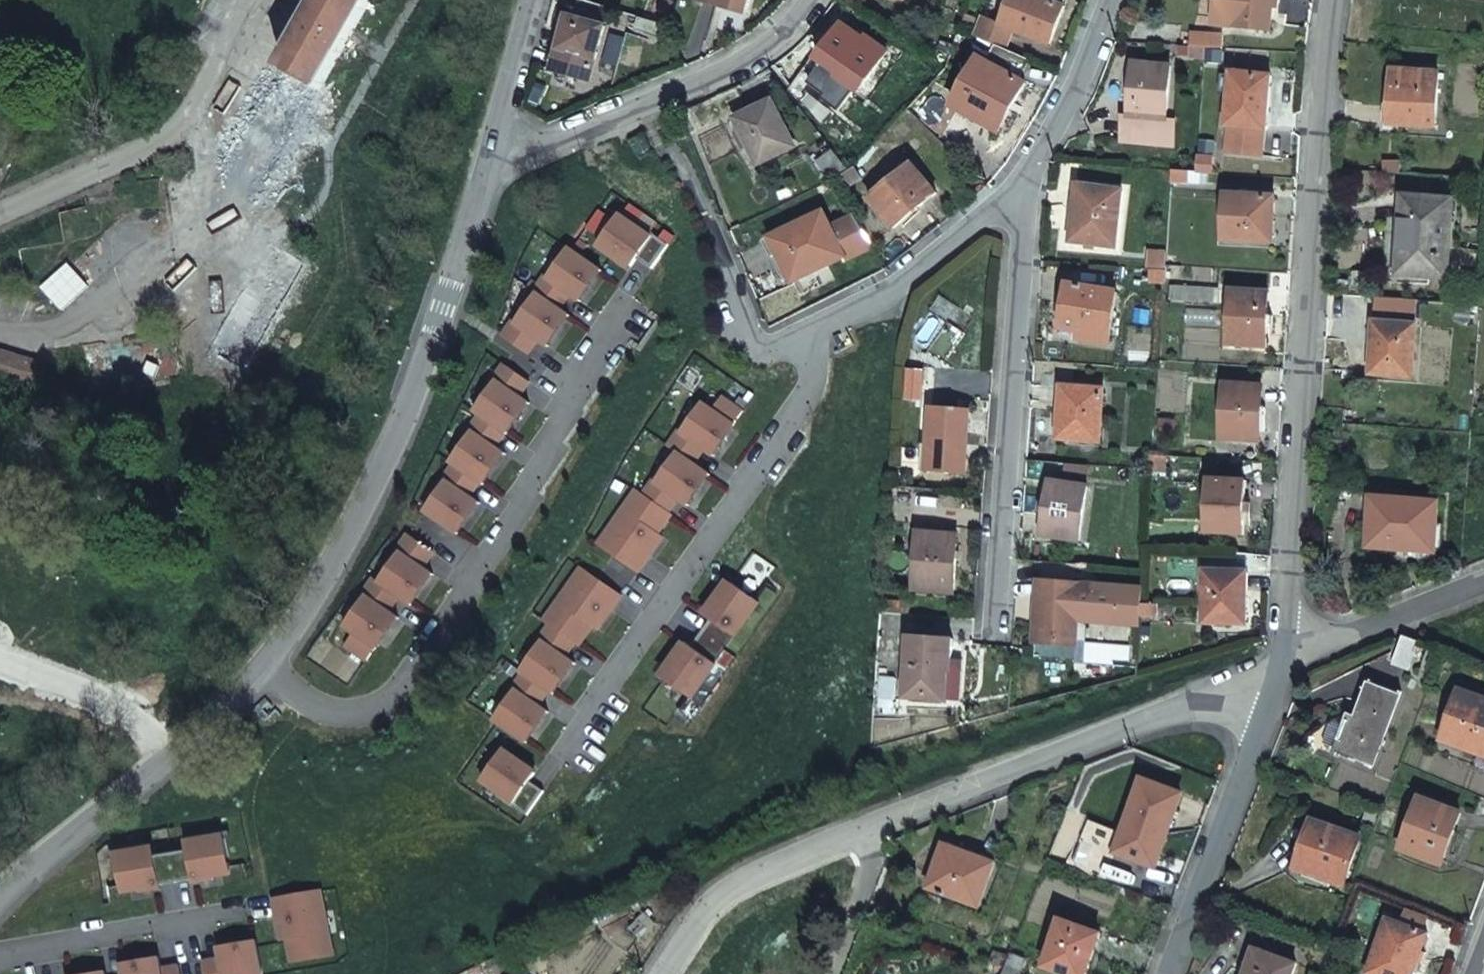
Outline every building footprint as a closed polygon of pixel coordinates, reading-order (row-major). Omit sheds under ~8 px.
[(269,178),(326,79),(372,0),(320,0),(230,156),(269,178)] [(679,2),(672,0),(661,0),(658,10),(675,15),(679,2)] [(749,4),(736,0),(723,0),(721,6),(746,13),(749,4)] [(1050,45),(1066,7),(1049,0),(1012,0),(1002,26),(985,19),(977,39),(997,47),(1005,50),(1013,30),(1050,45)] [(1216,23),(1271,29),(1274,2),(1280,2),(1281,0),(1218,0),(1216,23)] [(570,15),(553,70),(590,80),(606,26),(570,15)] [(663,37),(666,24),(655,21),(651,33),(663,37)] [(827,63),(812,83),(831,96),(842,80),(861,93),(890,53),(869,37),(867,39),(846,24),(821,59),(827,63)] [(1207,46),(1224,47),(1224,34),(1207,33),(1207,46)] [(1206,57),(1207,46),(1191,45),(1190,56),(1206,57)] [(1005,50),(997,47),(988,64),(982,61),(957,108),(995,128),(1009,100),(1016,104),(1027,83),(1020,80),(1030,60),(1005,50)] [(1123,115),(1122,141),(1174,144),(1176,118),(1167,117),(1171,65),(1134,63),(1130,115),(1123,115)] [(1273,75),(1234,73),(1231,126),(1233,126),(1232,153),(1267,155),(1268,128),(1270,128),(1273,75)] [(1397,75),(1393,129),(1439,133),(1443,78),(1397,75)] [(738,118),(760,163),(794,145),(772,100),(738,118)] [(1009,100),(995,128),(1003,132),(1016,104),(1009,100)] [(821,161),(831,178),(848,170),(835,153),(821,161)] [(1214,156),(1199,155),(1198,171),(1213,172),(1214,156)] [(913,164),(870,199),(894,228),(937,194),(913,164)] [(843,173),(847,186),(865,181),(861,167),(843,173)] [(255,235),(248,179),(247,168),(220,172),(229,239),(255,235)] [(1189,182),(1190,170),(1175,170),(1174,181),(1189,182)] [(1077,203),(1072,242),(1117,247),(1124,191),(1081,185),(1079,203),(1077,203)] [(1226,194),(1225,240),(1275,241),(1276,194),(1226,194)] [(1409,201),(1405,258),(1453,260),(1457,205),(1409,201)] [(773,238),(793,281),(846,256),(825,213),(773,238)] [(668,244),(640,224),(638,227),(622,215),(602,244),(631,265),(636,257),(651,268),(668,244)] [(306,264),(266,242),(205,350),(244,373),(306,264)] [(599,269),(571,248),(559,264),(557,262),(536,290),(539,292),(527,309),(524,307),(503,335),(529,353),(539,338),(546,343),(567,313),(561,308),(571,293),(578,298),(599,269)] [(1167,284),(1168,271),(1152,270),(1151,282),(1167,284)] [(1215,302),(1217,286),(1175,283),(1173,299),(1215,302)] [(1071,285),(1064,328),(1082,331),(1081,340),(1111,344),(1118,293),(1071,285)] [(1235,289),(1233,343),(1269,345),(1271,292),(1235,289)] [(1376,344),(1374,377),(1415,380),(1419,329),(1381,326),(1379,344),(1376,344)] [(170,337),(84,342),(86,384),(173,379),(170,337)] [(41,366),(42,363),(15,355),(0,351),(0,379),(35,389),(41,366)] [(527,401),(519,395),(530,381),(506,363),(485,391),(488,393),(477,409),(481,413),(460,442),(463,444),(452,460),(455,462),(434,491),(437,493),(425,509),(456,530),(476,500),(471,497),(502,451),(495,446),(506,430),(505,430),(527,401)] [(915,364),(899,363),(897,395),(913,396),(915,364)] [(1228,384),(1225,437),(1262,439),(1264,386),(1228,384)] [(1059,439),(1102,442),(1106,391),(1063,388),(1059,439)] [(611,526),(600,543),(639,570),(649,555),(644,552),(671,514),(668,512),(678,497),(686,502),(706,472),(693,463),(704,447),(713,453),(718,446),(717,445),(741,410),(723,398),(714,411),(704,404),(693,420),(690,418),(670,446),(679,452),(667,469),(664,468),(644,496),(637,491),(624,507),(629,510),(615,529),(611,526)] [(933,408),(929,469),(966,472),(970,411),(933,408)] [(1161,417),(1160,442),(1180,442),(1181,418),(1161,417)] [(1085,465),(1070,464),(1069,476),(1084,478),(1085,465)] [(1212,478),(1210,532),(1247,534),(1250,479),(1212,478)] [(1052,482),(1044,535),(1081,540),(1089,487),(1052,482)] [(1375,500),(1372,548),(1436,552),(1439,504),(1375,500)] [(918,531),(914,590),(954,593),(958,534),(918,531)] [(422,566),(432,551),(408,535),(388,563),(391,565),(380,582),(375,579),(355,608),(358,610),(347,626),(357,633),(348,646),(365,657),(389,623),(391,624),(397,616),(388,610),(399,594),(409,601),(429,571),(422,566)] [(579,644),(606,606),(611,610),(621,595),(582,567),(571,584),(575,587),(562,606),(558,603),(545,620),(551,624),(531,652),(534,655),(523,671),(525,672),(504,701),(507,703),(496,719),(525,739),(545,710),(538,705),(549,689),(551,691),(572,661),(564,656),(575,641),(579,644)] [(1209,570),(1207,622),(1250,623),(1252,571),(1209,570)] [(1036,645),(1058,647),(1059,641),(1078,642),(1082,585),(1041,581),(1036,645)] [(692,695),(758,600),(732,582),(718,601),(714,599),(705,612),(711,616),(690,645),(684,641),(675,654),(679,657),(665,677),(692,695)] [(888,601),(888,613),(902,614),(903,602),(888,601)] [(1145,603),(1144,616),(1159,617),(1160,605),(1145,603)] [(908,698),(928,700),(929,693),(948,694),(950,671),(952,671),(954,641),(912,637),(908,698)] [(1419,645),(1402,638),(1391,668),(1407,674),(1419,645)] [(883,679),(881,699),(895,700),(896,680),(883,679)] [(1349,721),(1338,751),(1375,764),(1399,699),(1370,688),(1357,723),(1349,721)] [(1445,736),(1483,751),(1483,695),(1463,688),(1445,736)] [(929,693),(928,700),(947,701),(948,694),(929,693)] [(543,790),(528,780),(534,772),(504,752),(484,780),(500,792),(498,794),(526,814),(543,790)] [(1145,780),(1117,853),(1156,869),(1184,795),(1145,780)] [(1424,796),(1404,846),(1444,860),(1463,811),(1424,796)] [(1314,822),(1297,869),(1344,887),(1362,840),(1314,822)] [(229,872),(223,837),(203,841),(203,837),(186,840),(188,849),(153,855),(151,847),(135,850),(136,853),(117,857),(123,891),(139,888),(139,890),(158,886),(158,885),(193,878),(193,880),(213,877),(213,874),(229,872)] [(946,844),(937,869),(944,872),(954,847),(946,844)] [(944,872),(937,869),(930,887),(979,904),(995,862),(954,847),(944,872)] [(331,953),(327,932),(322,933),(319,910),(323,909),(320,889),(273,897),(276,915),(282,914),(286,937),(290,960),(331,953)] [(327,932),(323,909),(319,910),(322,933),(327,932)] [(286,937),(282,914),(276,915),(280,938),(286,937)] [(1430,928),(1390,915),(1370,970),(1382,973),(1413,973),(1430,928)] [(1045,969),(1060,973),(1088,973),(1101,936),(1062,921),(1045,969)] [(255,943),(219,949),(221,958),(203,961),(205,973),(260,973),(255,943)] [(1249,973),(1297,973),(1300,964),(1259,948),(1249,973)] [(1028,956),(1012,951),(1005,973),(1023,973),(1028,956)] [(177,965),(159,968),(158,959),(122,965),(124,973),(179,973),(177,965)]
